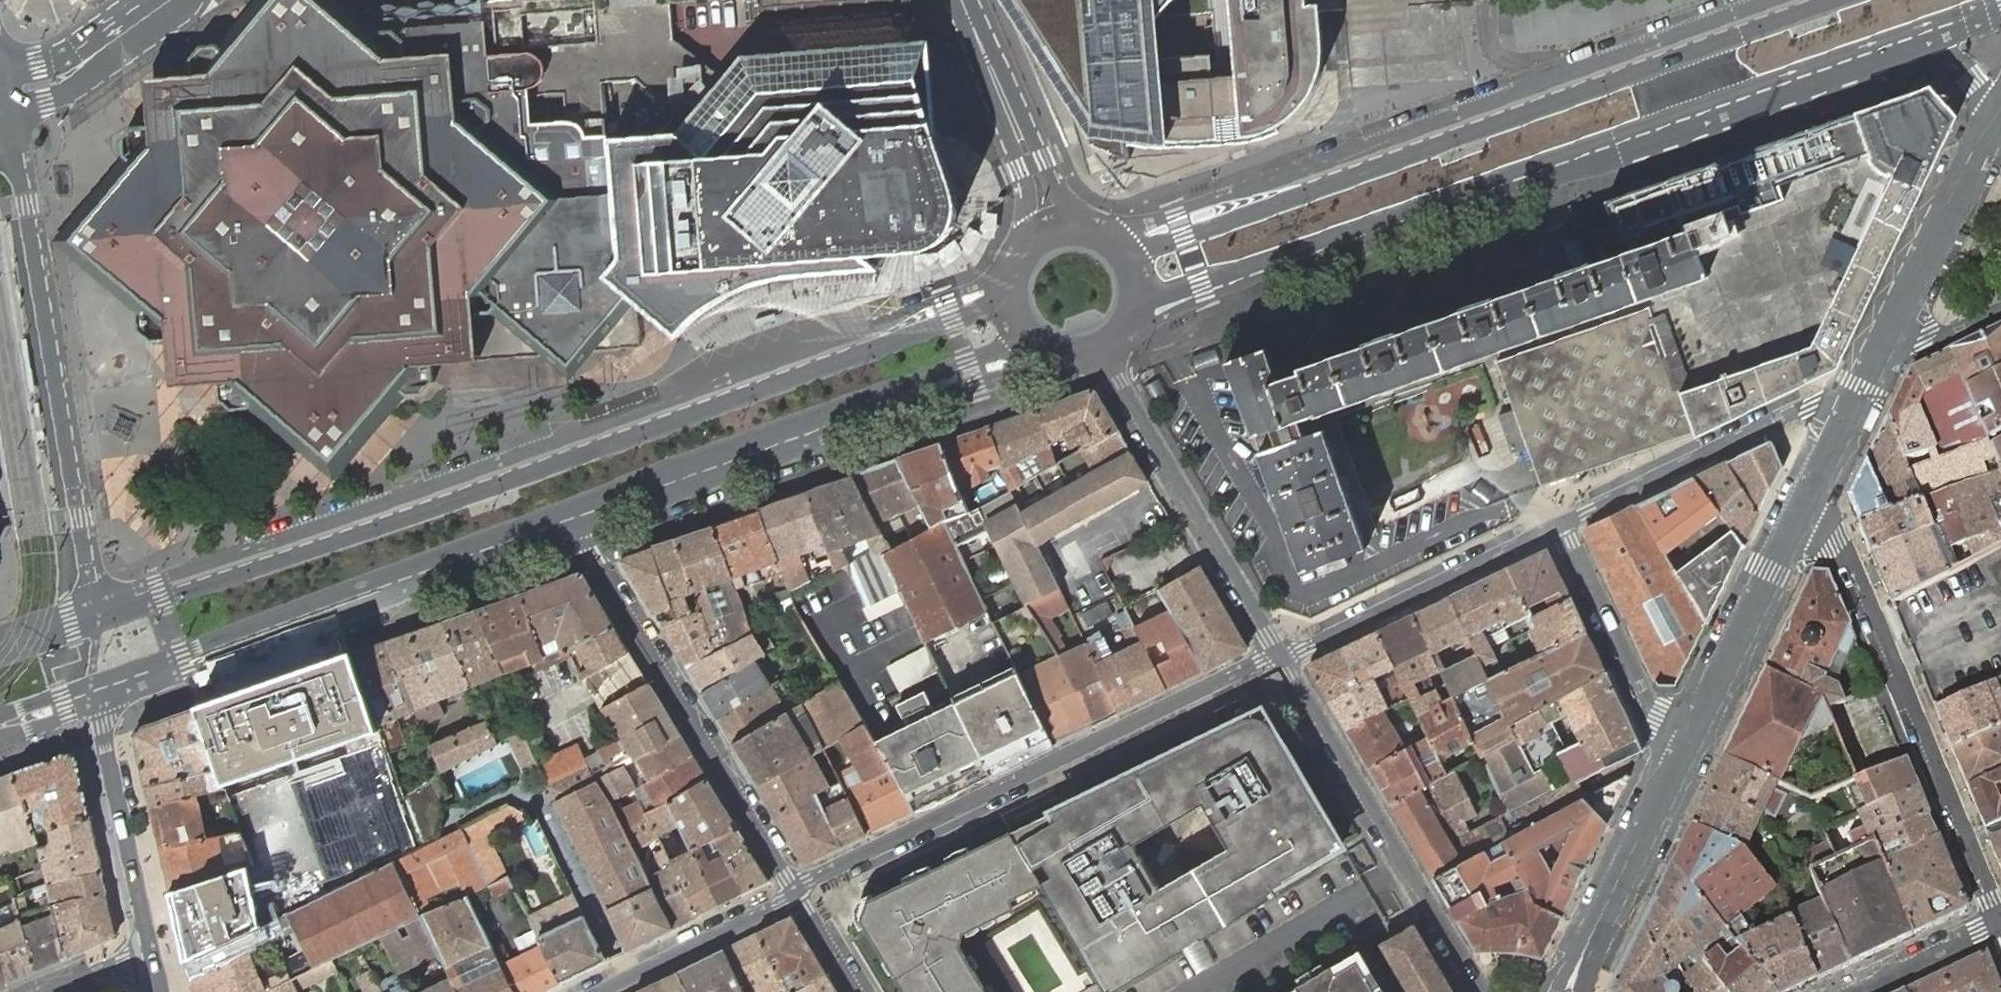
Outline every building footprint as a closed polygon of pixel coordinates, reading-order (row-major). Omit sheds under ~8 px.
[(336,481),(408,395),(425,394),(436,382),(435,365),(546,355),(572,378),(594,351),(641,346),(637,304),(599,272),(614,254),(603,132),(603,122),(604,120),(567,122),(533,124),(529,89),(534,88),(539,85),(543,80),(545,75),(545,69),(544,65),(541,60),(538,57),(532,54),(526,53),(488,57),(485,20),(407,28),(400,36),(394,30),(377,31),(340,0),(256,0),(218,45),(202,46),(190,58),(192,75),(146,80),(150,125),(133,127),(122,139),(124,156),(51,241),(137,314),(139,331),(145,336),(152,342),(169,343),(173,386),(218,383),(220,399),(233,410),(249,408),(336,481)] [(1034,69),(1046,88),(1060,104),(1075,116),(1091,126),(1107,133),(1125,138),(1147,140),(1167,142),(1197,142),(1221,140),(1245,137),(1264,134),(1281,125),(1295,114),(1307,101),(1316,85),(1322,68),(1326,50),(1325,29),(1323,21),(1321,10),(1320,3),(1308,5),(1308,0),(1005,0),(1034,69)] [(927,35),(740,51),(720,74),(702,96),(684,118),(672,127),(603,132),(614,254),(599,272),(637,304),(672,335),(683,323),(695,311),(713,298),(726,292),(733,289),(756,281),(781,275),(806,272),(841,271),(860,270),(881,269),(863,252),(880,251),(900,250),(916,252),(925,250),(936,245),(944,239),(950,233),(955,227),(957,219),(958,212),(958,206),(958,200),(955,191),(952,184),(933,137),(937,123),(927,35)] [(1623,241),(1626,240),(1614,204),(1733,162),(1859,117),(1915,97),(1945,130),(1917,189),(1837,357),(1834,364),(1694,432),(1696,437),(1836,368),(1955,119),(1927,88),(1731,158),(1608,201),(1609,206),(1623,241)] [(1640,235),(1645,247),(1691,230),(1690,228),(1692,228),(1693,231),(1698,247),(1701,254),(1708,275),(1709,277),(1708,278),(1707,276),(1502,348),(1503,349),(1506,358),(1650,307),(1652,310),(1681,393),(1694,432),(1834,364),(1837,357),(1917,189),(1945,130),(1915,97),(1859,117),(1733,162),(1614,204),(1626,240),(1634,236),(1640,235)] [(1595,211),(1572,219),(1584,254),(1607,246),(1595,211)] [(1278,445),(1260,451),(1259,452),(1260,453),(1261,453),(1303,569),(1301,570),(1302,572),(1321,565),(1323,573),(1350,563),(1348,555),(1367,548),(1367,547),(1364,548),(1362,543),(1323,430),(1325,429),(1325,428),(1321,418),(1318,416),(1317,413),(1494,351),(1502,348),(1707,276),(1708,278),(1709,277),(1708,275),(1701,254),(1698,247),(1693,231),(1692,228),(1690,228),(1691,230),(1645,247),(1638,249),(1630,252),(1592,266),(1590,262),(1558,273),(1559,278),(1542,284),(1495,300),(1493,296),(1461,308),(1462,311),(1445,318),(1398,335),(1396,331),(1364,342),(1365,345),(1366,347),(1349,352),(1318,363),(1300,370),(1301,373),(1278,380),(1278,379),(1276,380),(1266,350),(1267,349),(1266,348),(1226,362),(1227,363),(1228,363),(1254,435),(1252,435),(1253,436),(1254,436),(1272,429),(1278,445)] [(1541,486),(1694,432),(1681,393),(1652,310),(1650,307),(1506,358),(1498,361),(1498,363),(1514,407),(1514,409),(1500,415),(1513,453),(1528,448),(1535,469),(1541,486)] [(2000,372),(2000,327),(1950,353),(1960,375),(1966,389),(2000,372)] [(2000,472),(2000,469),(1982,427),(1966,389),(1960,375),(1950,353),(1912,370),(1900,396),(1916,408),(1935,451),(1940,450),(1945,459),(1939,461),(1952,491),(2000,472)] [(1966,389),(1982,427),(2000,469),(2000,372),(1966,389)] [(156,409),(204,412),(205,390),(158,387),(156,409)] [(1092,390),(1036,409),(1054,443),(1057,441),(1063,438),(1068,436),(1071,444),(1074,448),(1083,443),(1086,448),(1082,450),(1095,473),(1132,452),(1119,430),(1095,390),(1092,390)] [(1909,472),(1922,502),(1952,491),(1939,461),(1928,465),(1925,455),(1935,451),(1916,408),(1900,396),(1887,422),(1905,463),(1909,472)] [(1036,409),(989,427),(1002,466),(1004,470),(1001,472),(1003,476),(1010,491),(1025,482),(1018,469),(1015,464),(1030,456),(1035,453),(1039,451),(1044,466),(1045,471),(1057,464),(1051,445),(1054,443),(1036,409)] [(128,436),(131,421),(114,417),(111,432),(128,436)] [(1889,515),(1922,502),(1909,472),(1905,463),(1887,422),(1867,464),(1889,515)] [(989,427),(942,443),(959,492),(960,493),(965,491),(966,490),(963,483),(971,479),(974,487),(992,477),(990,471),(1002,466),(989,427)] [(1254,436),(1260,451),(1278,445),(1272,429),(1254,436)] [(1771,440),(1727,461),(1759,514),(1783,466),(1772,441),(1771,440)] [(942,443),(899,459),(921,501),(934,527),(944,521),(956,546),(990,530),(979,508),(971,513),(964,501),(960,493),(959,492),(942,443)] [(1935,451),(1939,461),(1945,459),(1940,450),(1935,451)] [(1010,491),(979,508),(990,530),(1016,583),(1028,605),(1059,590),(1043,556),(1043,555),(1037,543),(1148,481),(1132,452),(1095,473),(1022,514),(1010,491)] [(1035,453),(1030,456),(1034,464),(1037,463),(1039,462),(1035,453)] [(899,459),(852,476),(876,521),(882,518),(891,514),(906,507),(914,503),(921,501),(899,459)] [(1759,514),(1727,461),(1693,477),(1720,512),(1724,516),(1729,523),(1732,528),(1745,543),(1759,514)] [(1849,500),(1860,526),(1889,515),(1867,464),(1849,500)] [(1952,491),(1922,502),(1933,530),(1941,527),(1957,570),(2000,547),(2000,529),(1998,524),(2000,523),(2000,472),(1952,491)] [(852,476),(807,492),(828,551),(834,568),(836,572),(848,566),(850,565),(836,539),(862,530),(877,524),(876,521),(852,476)] [(1693,477),(1637,505),(1666,554),(1720,512),(1693,477)] [(963,483),(966,490),(974,487),(971,479),(963,483)] [(807,492),(760,508),(777,556),(779,560),(799,553),(816,547),(819,555),(828,551),(807,492)] [(1860,526),(1871,554),(1933,530),(1922,502),(1889,515),(1860,526)] [(1676,685),(1706,622),(1676,571),(1676,570),(1666,554),(1637,505),(1585,530),(1656,682),(1676,685)] [(760,508),(713,525),(730,572),(777,556),(760,508)] [(944,521),(934,527),(892,551),(883,556),(900,590),(905,600),(926,642),(945,632),(958,625),(988,611),(982,599),(956,546),(944,521)] [(1187,545),(1174,523),(1117,554),(1102,563),(1113,584),(1113,585),(1146,569),(1187,545)] [(881,533),(877,524),(862,530),(868,546),(885,538),(881,533)] [(701,612),(715,653),(747,635),(751,633),(752,633),(736,589),(732,578),(713,525),(676,538),(694,592),(701,612)] [(1871,554),(1892,605),(1952,573),(1957,570),(1941,527),(1933,530),(1871,554)] [(1706,622),(1745,543),(1732,528),(1694,557),(1676,570),(1676,571),(1706,622)] [(653,547),(678,621),(701,612),(694,592),(676,538),(653,547)] [(1200,566),(1187,545),(1146,569),(1159,590),(1200,566)] [(621,561),(661,626),(678,621),(653,547),(622,557),(621,561)] [(850,565),(848,566),(868,607),(900,590),(883,556),(879,548),(850,565)] [(1549,607),(1570,597),(1546,549),(1508,568),(1532,615),(1537,612),(1549,607)] [(792,597),(811,586),(799,553),(779,560),(782,572),(790,592),(792,597)] [(777,556),(730,572),(732,578),(736,589),(782,572),(779,560),(777,556)] [(1247,647),(1200,566),(1159,590),(1206,670),(1246,649),(1247,647)] [(1535,620),(1532,615),(1508,568),(1482,581),(1501,620),(1505,627),(1525,617),(1528,623),(1531,629),(1537,626),(1535,620)] [(1146,569),(1113,585),(1118,594),(1125,607),(1159,590),(1146,569)] [(476,609),(504,672),(530,661),(566,647),(615,628),(582,574),(580,573),(520,594),(476,609)] [(1827,712),(1843,703),(1837,689),(1834,688),(1824,683),(1838,652),(1849,657),(1856,641),(1828,573),(1814,573),(1766,672),(1798,686),(1822,699),(1827,712)] [(1482,666),(1488,678),(1489,678),(1503,671),(1497,659),(1487,637),(1505,628),(1505,627),(1501,620),(1482,581),(1449,597),(1468,637),(1474,651),(1476,655),(1482,666)] [(900,590),(868,607),(865,608),(870,619),(905,600),(900,590)] [(1059,590),(1028,605),(1059,657),(1093,724),(1119,712),(1086,645),(1069,653),(1059,636),(1060,636),(1050,618),(1068,609),(1067,606),(1059,590)] [(1468,637),(1449,597),(1413,614),(1430,650),(1432,653),(1439,651),(1441,650),(1462,639),(1469,654),(1474,651),(1468,637)] [(1540,652),(1585,630),(1570,597),(1549,607),(1537,612),(1532,615),(1535,620),(1537,626),(1531,629),(1528,630),(1540,652)] [(1081,614),(1087,627),(1113,615),(1107,602),(1081,614)] [(1059,657),(1028,605),(993,622),(1017,672),(1053,744),(1093,724),(1059,657)] [(443,621),(471,685),(504,672),(476,609),(443,621)] [(1171,611),(1136,629),(1165,689),(1206,670),(1171,611)] [(678,621),(661,626),(687,669),(715,653),(701,612),(678,621)] [(1086,645),(1119,712),(1165,689),(1136,629),(1127,613),(1117,618),(1131,646),(1104,658),(1094,635),(1088,638),(1090,643),(1086,645)] [(1435,749),(1470,731),(1467,725),(1453,696),(1443,676),(1441,672),(1435,659),(1432,653),(1430,650),(1413,614),(1376,632),(1395,668),(1399,675),(1410,697),(1429,737),(1435,749)] [(387,641),(412,701),(422,725),(427,723),(444,716),(441,709),(438,699),(444,696),(451,693),(471,685),(443,621),(411,632),(387,641)] [(571,656),(584,680),(629,651),(615,628),(566,647),(571,656)] [(1531,713),(1605,672),(1585,630),(1540,652),(1522,662),(1503,671),(1489,678),(1488,678),(1480,682),(1494,712),(1467,725),(1470,731),(1472,736),(1473,738),(1477,746),(1481,756),(1516,737),(1510,725),(1531,713)] [(1395,668),(1376,632),(1340,650),(1359,684),(1374,677),(1395,668)] [(715,653),(687,669),(702,694),(755,661),(764,656),(761,652),(757,654),(755,650),(750,640),(747,635),(715,653)] [(384,743),(388,753),(407,747),(397,716),(408,712),(405,704),(412,701),(387,641),(351,653),(378,727),(379,729),(384,743)] [(566,647),(530,661),(535,671),(571,656),(566,647)] [(936,672),(924,648),(885,668),(897,691),(936,672)] [(1359,684),(1340,650),(1309,664),(1309,667),(1329,700),(1359,684)] [(629,651),(584,680),(602,709),(649,683),(629,651)] [(1834,688),(1849,657),(1838,652),(1824,683),(1834,688)] [(219,770),(146,786),(151,806),(212,792),(226,788),(224,783),(379,729),(378,727),(351,653),(302,671),(274,681),(235,694),(196,708),(219,770)] [(1443,676),(1453,696),(1480,682),(1488,678),(1482,666),(1476,655),(1471,657),(1473,661),(1443,676)] [(755,661),(702,694),(717,719),(770,688),(767,682),(755,661)] [(1053,744),(1017,672),(955,702),(967,725),(990,774),(1053,744)] [(1643,751),(1605,672),(1531,713),(1537,727),(1550,720),(1560,714),(1556,707),(1562,704),(1579,739),(1580,742),(1584,750),(1579,753),(1571,756),(1570,753),(1567,755),(1565,750),(1560,753),(1574,779),(1577,784),(1605,768),(1643,751)] [(1766,672),(1724,759),(1777,785),(1800,742),(1822,699),(1798,686),(1766,672)] [(1390,708),(1410,697),(1399,675),(1389,680),(1392,685),(1381,690),(1374,677),(1359,684),(1329,700),(1346,730),(1389,708),(1390,708)] [(865,724),(840,682),(803,704),(807,711),(792,720),(812,756),(824,748),(843,738),(866,724),(865,724)] [(602,709),(605,715),(606,716),(610,713),(614,719),(609,721),(614,730),(619,738),(599,750),(608,764),(613,760),(610,756),(626,747),(633,760),(635,759),(680,735),(649,683),(602,709)] [(1995,684),(1936,710),(1952,748),(2000,727),(2000,698),(1995,684)] [(770,688),(717,719),(733,745),(792,710),(788,704),(783,708),(770,688)] [(945,796),(990,774),(967,725),(955,702),(955,701),(936,710),(926,689),(899,703),(910,726),(876,742),(883,753),(892,768),(895,773),(914,811),(945,796)] [(1822,699),(1800,742),(1834,728),(1827,712),(1822,699)] [(792,710),(733,745),(744,764),(758,786),(812,756),(792,720),(807,711),(803,704),(801,705),(792,710)] [(441,709),(444,716),(451,730),(457,727),(448,706),(441,709)] [(134,732),(146,786),(219,770),(196,708),(135,730),(134,732)] [(1369,768),(1408,748),(1404,741),(1396,746),(1383,719),(1392,714),(1389,708),(1346,730),(1369,768)] [(1537,727),(1531,713),(1510,725),(1516,737),(1534,774),(1542,770),(1553,790),(1574,779),(1560,753),(1565,750),(1554,728),(1550,720),(1537,727)] [(1396,746),(1404,741),(1392,714),(1383,719),(1396,746)] [(1244,720),(1231,727),(1231,725),(1011,832),(1042,883),(1106,991),(1112,991),(1276,895),(1271,887),(1341,845),(1273,730),(1271,731),(1267,725),(1262,720),(1254,718),(1244,720)] [(431,745),(443,772),(497,745),(486,721),(438,742),(436,743),(431,745)] [(609,733),(614,730),(609,721),(604,724),(609,733)] [(843,738),(868,780),(879,774),(892,768),(883,753),(876,742),(866,724),(843,738)] [(1952,748),(1968,787),(2000,773),(2000,727),(1952,748)] [(1439,757),(1473,738),(1472,736),(1470,731),(1435,749),(1439,757)] [(520,776),(535,769),(516,732),(502,739),(520,776)] [(610,802),(616,798),(643,785),(694,756),(680,735),(635,759),(645,775),(632,782),(623,766),(618,769),(612,773),(596,781),(610,802)] [(1418,790),(1447,774),(1443,765),(1439,757),(1435,749),(1429,737),(1408,748),(1369,768),(1391,805),(1418,790)] [(1510,812),(1553,790),(1542,770),(1534,774),(1516,737),(1481,756),(1510,812)] [(539,767),(548,786),(588,768),(585,763),(575,746),(538,763),(539,767)] [(830,787),(841,781),(824,748),(812,756),(815,762),(809,765),(818,781),(825,777),(830,787)] [(75,750),(15,772),(29,813),(39,809),(47,814),(49,827),(90,817),(77,751),(75,750)] [(585,763),(588,768),(596,781),(612,773),(608,764),(599,750),(585,763)] [(643,785),(657,809),(669,803),(707,779),(694,756),(643,785)] [(812,756),(758,786),(774,813),(817,793),(826,789),(830,787),(825,777),(818,781),(809,765),(815,762),(812,756)] [(1724,759),(1707,793),(1761,819),(1764,813),(1774,791),(1777,785),(1724,759)] [(608,764),(612,773),(618,769),(613,760),(608,764)] [(1857,782),(1855,783),(1867,811),(1918,789),(1906,761),(1857,782)] [(608,910),(652,888),(647,878),(634,850),(624,829),(615,813),(613,808),(610,802),(596,781),(588,768),(548,786),(608,910)] [(866,834),(914,811),(895,773),(892,768),(879,774),(868,780),(855,786),(845,791),(866,834)] [(1477,816),(1453,771),(1447,774),(1418,790),(1391,805),(1435,878),(1462,864),(1504,842),(1512,837),(1501,817),(1468,829),(1465,823),(1477,816)] [(0,777),(0,849),(7,847),(5,841),(10,839),(14,851),(39,841),(35,830),(29,813),(15,772),(0,777)] [(424,847),(441,839),(447,808),(443,802),(453,797),(441,773),(423,783),(404,794),(405,798),(420,837),(424,847)] [(1986,829),(2000,822),(2000,773),(1968,787),(1986,829)] [(1608,823),(1630,777),(1627,775),(1586,797),(1583,798),(1512,837),(1504,842),(1521,875),(1528,889),(1535,902),(1562,916),(1608,823)] [(736,827),(707,779),(669,803),(678,822),(691,850),(692,850),(697,848),(714,838),(736,827)] [(842,846),(866,834),(845,791),(843,786),(841,781),(830,787),(826,789),(834,806),(824,811),(842,846)] [(843,786),(845,791),(855,786),(852,781),(843,786)] [(817,793),(824,811),(834,806),(826,789),(817,793)] [(1918,789),(1867,811),(1873,825),(1879,840),(1929,817),(1918,789)] [(1786,797),(1774,791),(1764,813),(1775,818),(1786,797)] [(212,792),(151,806),(161,849),(223,836),(221,828),(203,832),(197,805),(214,801),(212,792)] [(805,864),(842,846),(824,811),(817,793),(774,813),(805,864)] [(1707,793),(1690,827),(1744,853),(1750,840),(1754,833),(1761,819),(1707,793)] [(610,802),(613,808),(619,805),(616,798),(610,802)] [(639,801),(615,813),(624,829),(648,818),(646,813),(643,809),(639,801)] [(653,810),(646,813),(648,818),(656,833),(660,831),(678,822),(669,803),(657,809),(653,810)] [(488,886),(509,876),(491,839),(537,818),(530,814),(508,806),(461,829),(469,845),(481,871),(488,886)] [(97,847),(90,817),(49,827),(51,841),(48,845),(40,847),(43,859),(97,847)] [(1879,840),(1874,843),(1884,867),(1913,935),(1968,909),(1929,817),(1879,840)] [(624,829),(634,850),(658,838),(658,836),(656,833),(648,818),(624,829)] [(1986,829),(2000,866),(2000,822),(1986,829)] [(1846,836),(1854,852),(1874,843),(1879,840),(1873,825),(1846,836)] [(770,881),(736,827),(714,838),(723,856),(744,894),(770,881)] [(1690,827),(1672,865),(1726,933),(1742,920),(1750,912),(1774,891),(1767,881),(1744,853),(1690,827)] [(469,845),(461,829),(450,835),(441,839),(424,847),(311,903),(289,914),(274,921),(261,927),(232,940),(195,957),(186,961),(191,980),(249,953),(274,941),(286,965),(292,980),(332,959),(338,956),(360,946),(382,935),(422,916),(403,877),(469,845)] [(249,867),(254,865),(242,832),(223,836),(161,849),(171,893),(249,867)] [(1011,832),(869,902),(863,920),(907,991),(987,991),(959,946),(963,933),(1014,908),(1010,899),(1042,883),(1011,832)] [(1462,864),(1435,878),(1459,918),(1482,906),(1500,899),(1494,886),(1500,884),(1511,879),(1514,878),(1521,875),(1504,842),(1462,864)] [(1801,857),(1804,863),(1810,873),(1811,872),(1836,860),(1829,843),(1823,846),(1802,856),(1801,857)] [(488,886),(481,871),(469,845),(403,877),(422,916),(468,896),(488,886)] [(97,847),(43,859),(43,861),(44,867),(45,870),(46,874),(48,883),(103,871),(97,847)] [(652,888),(673,929),(697,917),(672,865),(665,851),(663,848),(654,853),(662,869),(647,878),(652,888)] [(701,855),(697,848),(692,850),(696,857),(701,855)] [(672,865),(697,917),(720,905),(696,857),(692,850),(691,850),(686,852),(688,857),(672,865)] [(696,857),(720,905),(744,894),(723,856),(710,863),(705,852),(701,855),(696,857)] [(44,867),(43,861),(33,865),(35,870),(44,867)] [(1804,863),(1767,881),(1774,891),(1778,888),(1810,873),(1804,863)] [(1672,865),(1654,903),(1696,956),(1702,965),(1717,953),(1732,941),(1726,933),(1672,865)] [(232,940),(261,927),(256,902),(254,893),(249,867),(171,893),(177,919),(183,918),(189,932),(187,933),(195,957),(232,940)] [(1884,867),(1821,896),(1823,902),(1850,965),(1913,935),(1884,867)] [(103,871),(48,883),(51,894),(38,899),(41,909),(52,904),(107,891),(103,871)] [(1482,906),(1459,918),(1478,950),(1490,950),(1518,952),(1542,957),(1562,916),(1535,902),(1528,889),(1521,875),(1514,878),(1521,891),(1510,895),(1500,899),(1482,906)] [(628,951),(673,929),(652,888),(608,910),(628,951)] [(116,935),(107,891),(52,904),(65,958),(116,936),(116,935)] [(21,894),(14,896),(16,905),(20,916),(29,913),(23,893),(21,894)] [(533,927),(539,939),(585,917),(573,893),(527,916),(533,927)] [(493,949),(490,941),(482,925),(472,905),(468,896),(422,916),(439,951),(448,969),(448,970),(459,991),(515,991),(493,949)] [(1789,916),(1791,921),(1817,981),(1850,965),(1823,902),(1789,916)] [(1720,987),(1702,965),(1696,956),(1654,903),(1639,934),(1610,991),(1679,991),(1678,990),(1677,988),(1676,988),(1675,987),(1673,987),(1673,986),(1671,986),(1670,986),(1669,987),(1669,988),(1662,980),(1678,964),(1687,956),(1697,970),(1686,979),(1685,979),(1687,981),(1695,991),(1714,991),(1720,987)] [(20,916),(20,919),(37,969),(65,958),(52,904),(41,909),(20,916)] [(20,919),(20,916),(16,905),(0,912),(0,927),(20,919)] [(1732,941),(1737,947),(1743,954),(1773,991),(1793,991),(1817,981),(1791,921),(1757,937),(1754,934),(1751,936),(1746,928),(1756,923),(1750,912),(1742,920),(1726,933),(1732,941)] [(439,951),(422,916),(382,935),(392,957),(398,970),(405,967),(434,954),(439,951)] [(543,946),(561,983),(606,961),(585,917),(539,939),(543,946)] [(791,917),(757,934),(778,979),(798,968),(802,977),(807,987),(827,976),(791,917)] [(183,918),(177,919),(179,929),(180,934),(187,933),(189,932),(183,918)] [(9,981),(37,969),(20,919),(0,927),(0,959),(9,981)] [(1413,928),(1383,944),(1411,991),(1452,991),(1440,971),(1414,927),(1413,928)] [(186,961),(195,957),(187,933),(180,934),(186,961)] [(724,951),(743,991),(752,991),(767,984),(770,991),(781,985),(778,979),(757,934),(724,951)] [(1200,941),(1184,950),(1197,972),(1213,962),(1200,941)] [(1724,991),(1773,991),(1743,954),(1737,947),(1732,941),(1717,953),(1702,965),(1720,987),(1724,991)] [(561,983),(543,946),(510,961),(502,944),(493,949),(515,991),(543,991),(561,983)] [(678,972),(688,991),(743,991),(724,951),(678,972)] [(261,985),(249,953),(191,980),(193,991),(263,991),(261,985)] [(1940,976),(1945,991),(2000,991),(2000,990),(1986,954),(1940,976)] [(1363,956),(1341,969),(1337,963),(1303,982),(1307,989),(1302,991),(1385,991),(1363,956)] [(0,985),(9,981),(0,959),(0,985)] [(337,969),(332,959),(292,980),(297,990),(337,969)] [(292,980),(286,965),(277,970),(280,975),(261,985),(263,991),(267,991),(292,980)] [(409,991),(459,991),(448,970),(448,969),(407,988),(409,991)] [(372,972),(361,977),(368,991),(381,991),(372,972)] [(639,991),(688,991),(678,972),(639,991)] [(333,988),(343,982),(340,976),(329,982),(333,988)] [(827,976),(807,987),(797,991),(796,991),(836,991),(827,976)] [(1905,991),(1945,991),(1940,976),(1905,991)] [(782,988),(784,991),(796,991),(797,991),(807,987),(802,977),(782,988)] [(292,980),(267,991),(298,991),(297,990),(292,980)]
